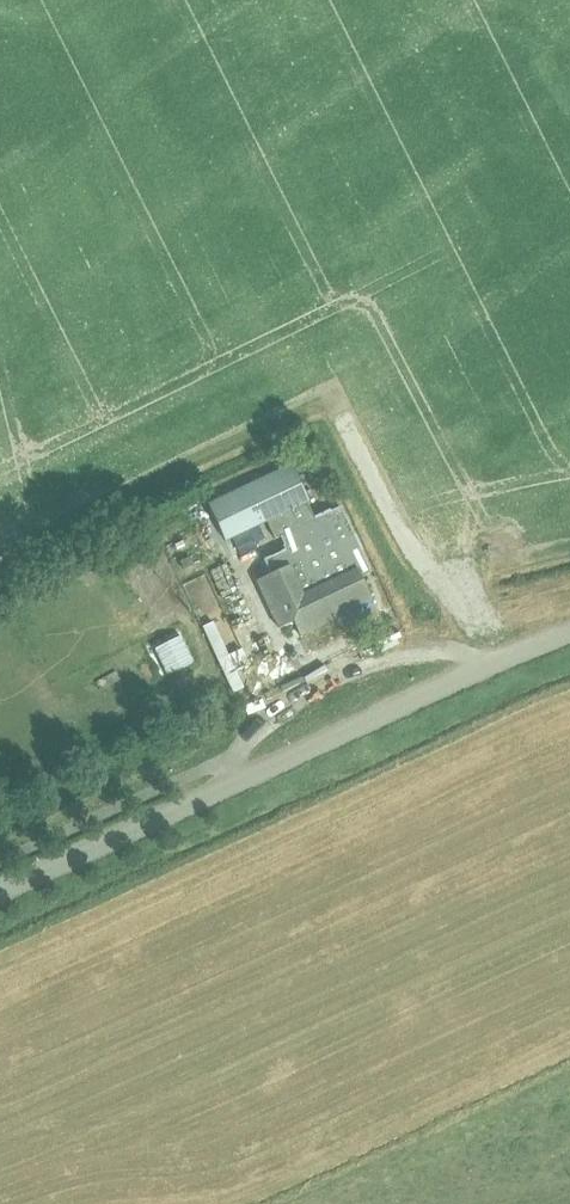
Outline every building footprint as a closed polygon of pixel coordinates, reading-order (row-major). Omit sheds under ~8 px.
[(288,454),(274,460),(278,468),(292,461),(288,454)] [(370,569),(343,508),(316,519),(291,465),(208,503),(226,542),(267,523),(276,540),(280,538),(284,537),(287,544),(283,546),(286,552),(265,561),(271,574),(257,580),(279,628),(279,629),(293,623),(293,622),(298,633),(300,636),(354,612),(373,603),(361,577),(359,573),(368,569),(370,569)] [(189,558),(181,562),(184,570),(193,566),(189,558)] [(242,649),(228,655),(236,671),(250,665),(242,649)]
